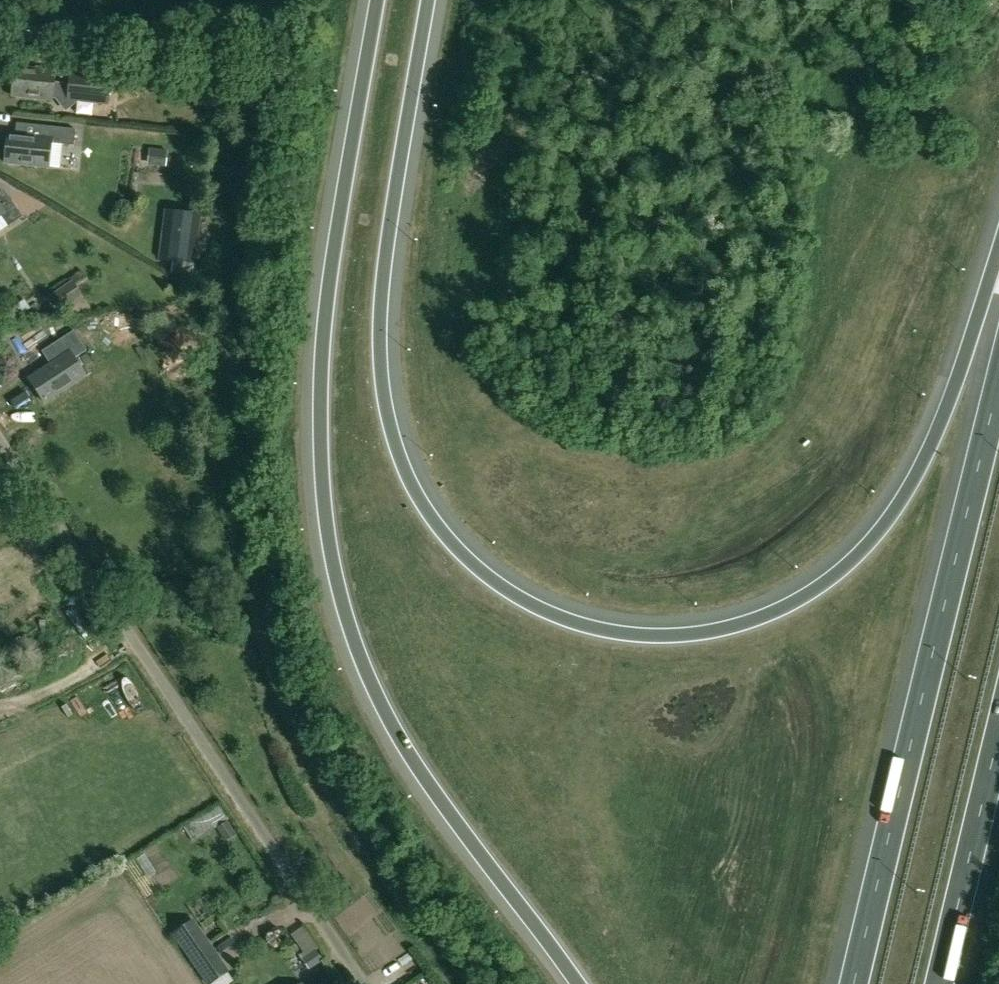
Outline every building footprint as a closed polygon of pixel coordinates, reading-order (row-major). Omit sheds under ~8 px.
[(108,105),(111,76),(69,72),(68,84),(54,82),(55,73),(16,68),(13,96),(52,101),(52,98),(54,99),(65,112),(77,102),(108,105)] [(36,138),(8,136),(5,164),(49,169),(52,144),(73,146),(74,129),(37,125),(36,138)] [(22,217),(10,200),(1,206),(0,205),(0,217),(1,216),(9,226),(22,217)] [(196,264),(201,215),(165,211),(159,260),(196,264)] [(67,307),(71,312),(91,312),(93,311),(76,287),(88,279),(81,269),(68,279),(70,282),(50,296),(60,311),(67,307)] [(29,379),(45,404),(86,377),(81,370),(93,363),(86,352),(87,352),(74,332),(54,345),(62,357),(29,379)] [(220,806),(185,828),(193,842),(216,828),(225,842),(238,834),(220,806)] [(194,919),(172,934),(207,983),(212,983),(230,972),(194,919)] [(236,923),(221,929),(227,942),(242,936),(236,923)] [(302,959),(309,970),(322,961),(315,950),(302,959)]
